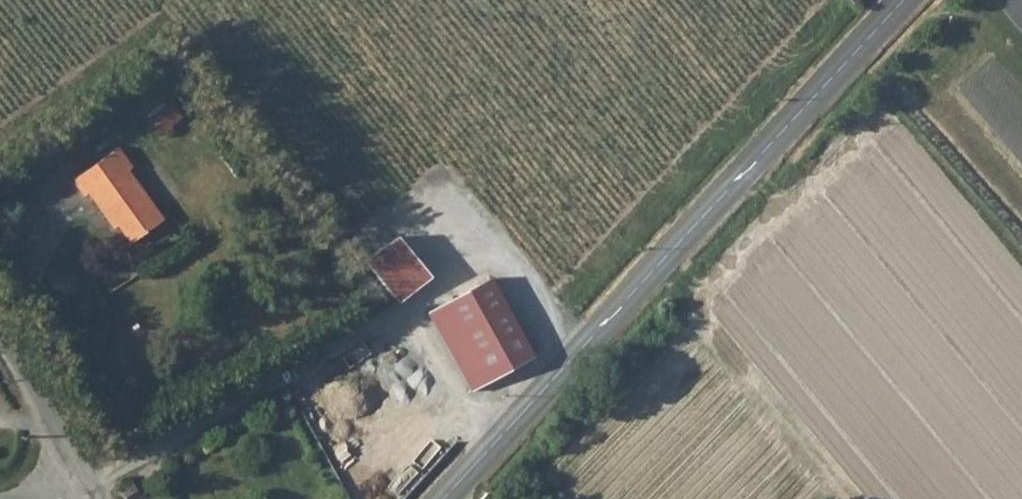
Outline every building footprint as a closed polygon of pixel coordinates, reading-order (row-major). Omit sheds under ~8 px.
[(154,120),(164,134),(186,117),(176,104),(154,120)] [(120,153),(74,184),(86,200),(90,197),(109,225),(114,222),(132,249),(164,227),(129,177),(134,173),(120,153)] [(369,261),(403,303),(435,278),(401,235),(369,261)] [(487,277),(438,304),(426,311),(472,390),(531,357),(487,277)]
